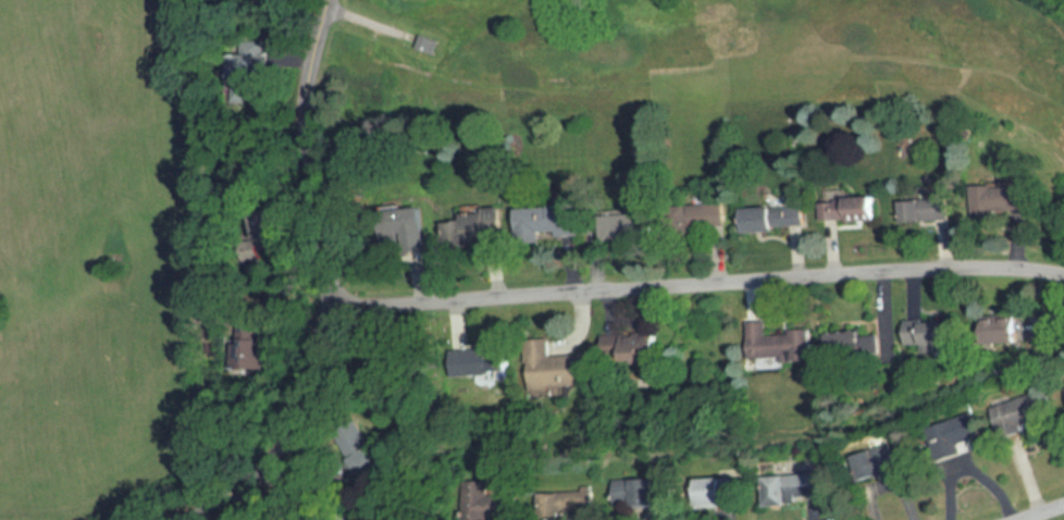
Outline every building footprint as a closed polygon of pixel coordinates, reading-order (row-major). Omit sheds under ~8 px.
[(881,222),(881,198),(822,198),(822,222),(881,222)] [(955,223),(955,200),(903,200),(903,223),(955,223)] [(694,205),(694,228),(728,228),(727,204),(694,205)] [(747,207),(748,231),(807,229),(806,205),(747,207)] [(520,234),(558,233),(558,236),(581,235),(580,207),(519,209),(520,234)] [(428,252),(423,209),(381,214),(384,239),(404,237),(406,254),(428,252)] [(506,243),(504,209),(463,211),(463,222),(447,222),(448,245),(506,243)] [(657,214),(604,217),(606,246),(658,243),(657,214)] [(992,349),(1026,346),(1024,317),(989,320),(992,349)] [(250,320),(233,320),(233,371),(250,371),(250,320)] [(815,363),(813,332),(768,334),(768,321),(751,322),(753,360),(784,358),(784,364),(815,363)] [(907,321),(907,346),(961,346),(961,321),(907,321)] [(869,332),(830,332),(830,357),(869,357),(869,332)] [(666,361),(659,333),(629,340),(636,368),(666,361)] [(557,388),(593,385),(591,354),(554,357),(553,341),(528,343),(532,395),(557,393),(557,388)] [(473,375),(507,375),(507,347),(473,347),(473,375)] [(1056,418),(1048,389),(994,406),(1003,435),(1056,418)] [(977,451),(974,442),(984,438),(974,412),(928,428),(940,463),(977,451)] [(851,455),(859,484),(899,473),(891,444),(851,455)] [(818,474),(762,477),(763,504),(819,501),(818,474)] [(737,507),(736,478),(696,479),(698,509),(737,507)] [(664,508),(664,479),(614,479),(614,508),(664,508)] [(557,516),(593,516),(593,490),(557,490),(557,516)]
